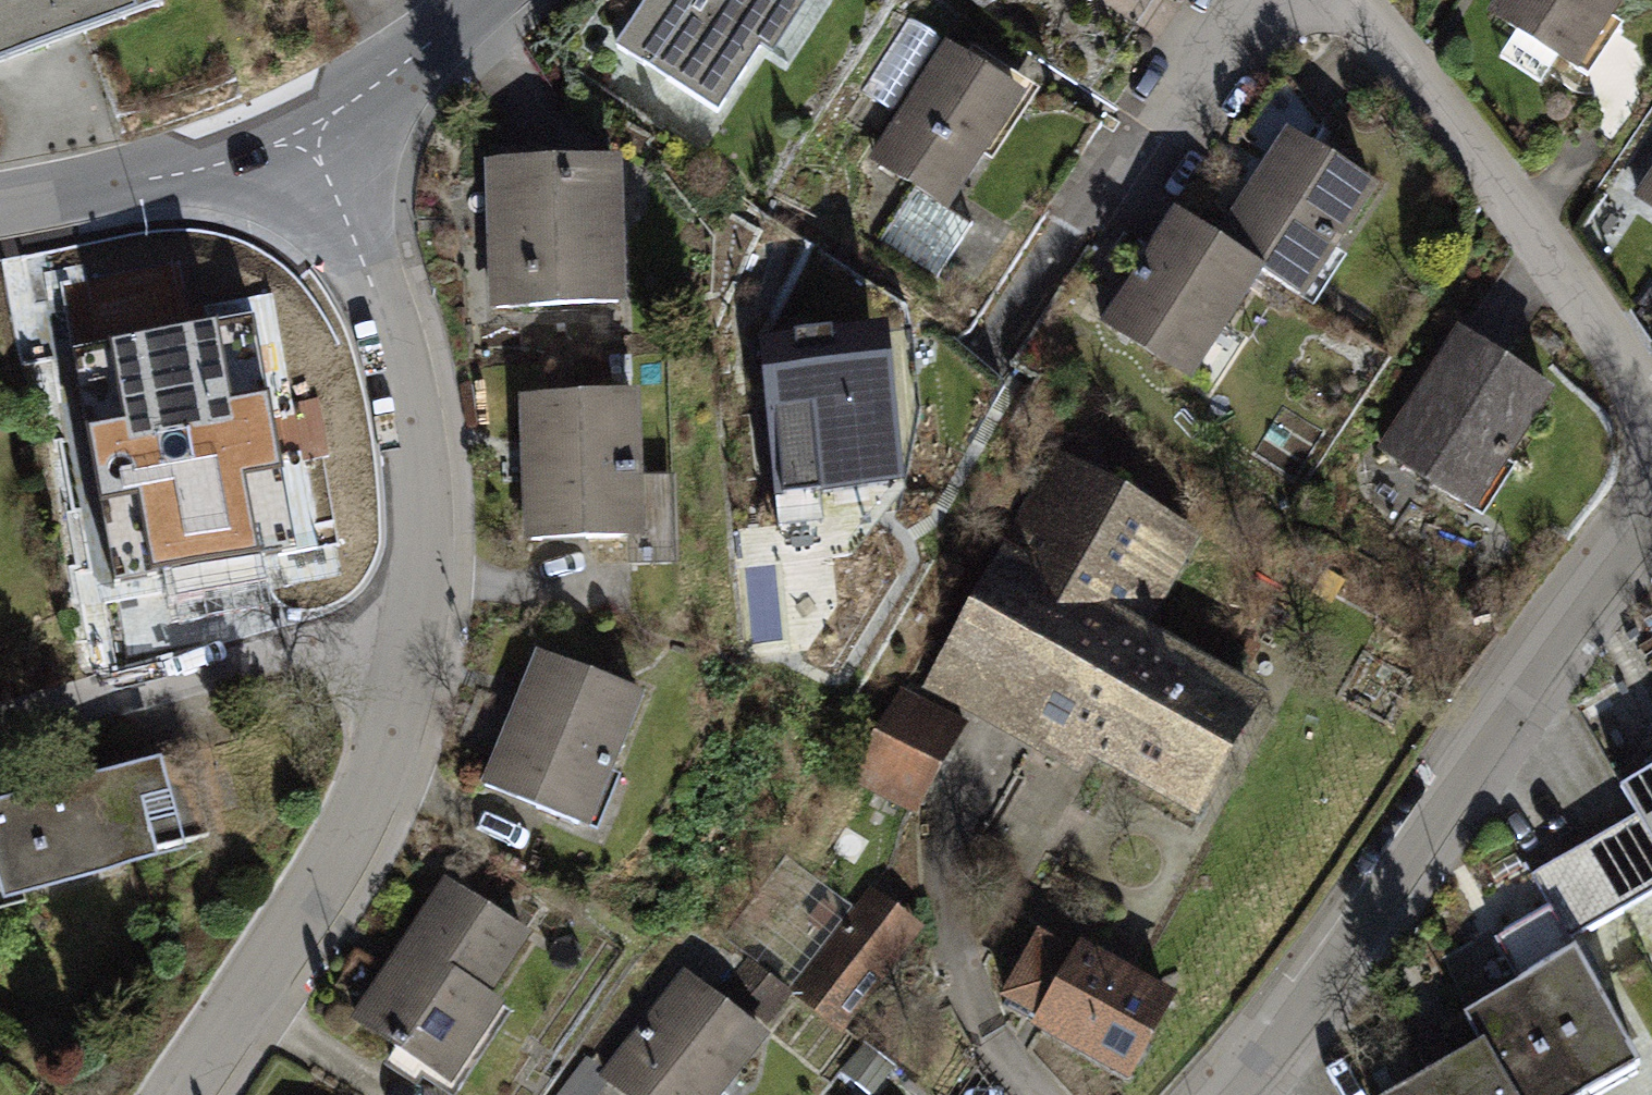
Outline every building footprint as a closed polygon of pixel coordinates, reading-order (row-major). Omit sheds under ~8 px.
[(160,8),(158,0),(0,0),(0,65),(160,8)] [(819,0),(662,0),(624,53),(736,133),(828,7),(819,0)] [(1499,17),(1592,76),(1641,0),(1510,0),(1499,17)] [(1038,101),(964,48),(878,167),(951,220),(1038,101)] [(1378,199),(1297,142),(1225,243),(1306,300),(1378,199)] [(617,176),(480,177),(481,332),(618,331),(617,176)] [(1632,207),(1651,220),(1651,179),(1632,207)] [(1264,277),(1189,222),(1112,327),(1187,382),(1264,277)] [(888,323),(758,336),(778,528),(846,521),(850,558),(906,492),(888,323)] [(1563,389),(1464,324),(1381,450),(1480,515),(1563,389)] [(308,568),(265,326),(61,357),(103,603),(308,568)] [(647,410),(519,410),(518,561),(646,561),(647,410)] [(1200,539),(1059,458),(923,692),(1084,785),(1094,769),(1207,835),(1282,706),(1148,629),(1200,539)] [(652,711),(542,661),(489,777),(599,826),(652,711)] [(970,733),(901,694),(849,785),(917,824),(970,733)] [(0,811),(0,918),(206,861),(178,762),(0,811)] [(1627,795),(1644,828),(1651,844),(1651,782),(1627,795)] [(1651,904),(1651,844),(1644,828),(1538,882),(1571,946),(1651,904)] [(932,926),(880,885),(797,986),(849,1028),(932,926)] [(553,960),(440,897),(364,1032),(478,1094),(553,960)] [(1154,977),(1079,936),(1071,943),(1033,922),(995,992),(1032,1012),(1024,1025),(1126,1081),(1177,989),(1154,977)] [(1470,1023),(1487,1055),(1507,1094),(1625,1094),(1638,1088),(1576,968),(1470,1023)] [(670,990),(598,1079),(618,1094),(727,1094),(756,1059),(670,990)] [(1409,1094),(1507,1094),(1487,1055),(1409,1094)]
